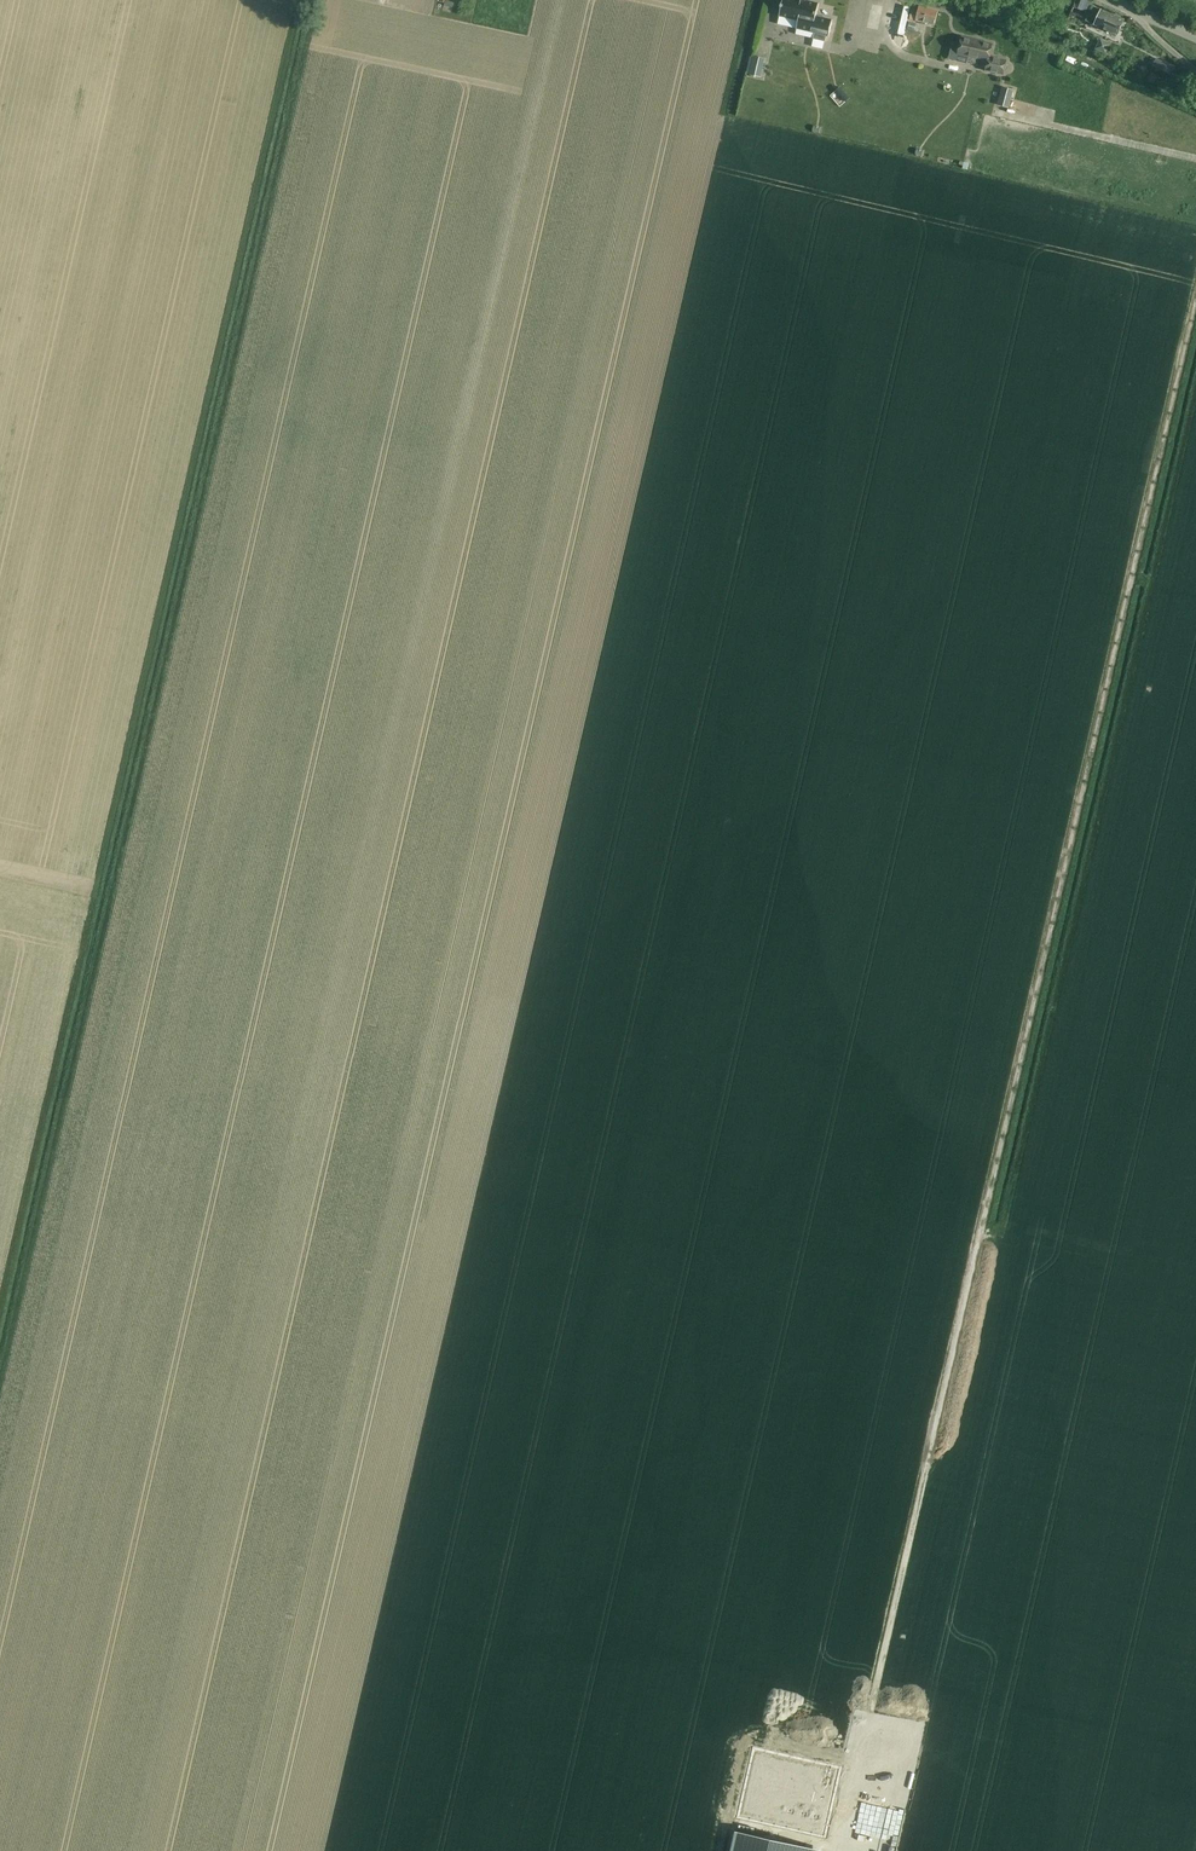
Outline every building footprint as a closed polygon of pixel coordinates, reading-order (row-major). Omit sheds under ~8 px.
[(778,15),(796,19),(794,27),(830,35),(834,17),(810,12),(813,0),(781,0),(778,15)] [(909,20),(934,26),(938,11),(919,6),(918,11),(912,9),(909,20)] [(1085,21),(1094,24),(1118,35),(1124,20),(1100,9),(1097,17),(1088,13),(1085,21)] [(908,22),(906,29),(914,31),(916,23),(908,22)] [(958,54),(969,57),(968,59),(969,62),(971,63),(974,64),(976,63),(978,61),(979,59),(988,61),(986,70),(1003,74),(1007,60),(990,56),(993,44),(961,36),(959,46),(952,44),(948,59),(957,61),(958,54)] [(749,73),(749,74),(760,76),(764,58),(753,56),(749,73)] [(1174,67),(1157,59),(1154,66),(1170,74),(1174,67)] [(1192,91),(1195,84),(1195,83),(1195,79),(1187,75),(1182,86),(1192,91)] [(1013,89),(1002,86),(997,103),(1009,107),(1013,89)] [(752,1755),(735,1825),(823,1845),(840,1776),(752,1755)] [(822,1850),(737,1831),(734,1830),(729,1850),(822,1850)]
